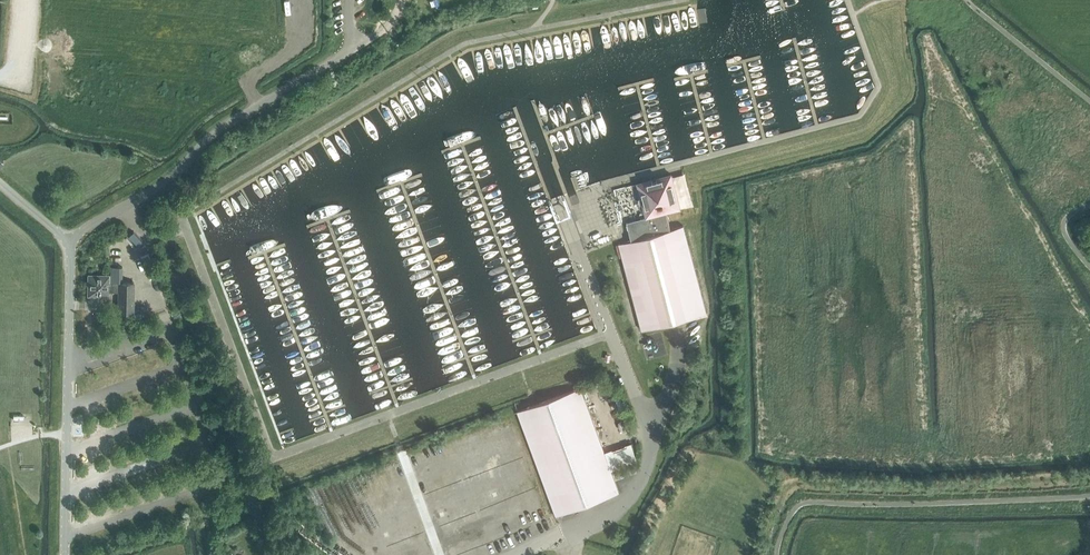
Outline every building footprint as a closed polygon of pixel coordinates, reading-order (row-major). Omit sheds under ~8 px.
[(642,330),(665,324),(706,313),(683,226),(671,229),(666,212),(681,208),(671,174),(656,178),(657,180),(653,181),(652,179),(637,183),(646,217),(626,222),(631,240),(619,243),(642,330)] [(137,246),(143,242),(136,231),(130,235),(137,246)] [(111,266),(110,281),(122,282),(122,266),(111,266)] [(109,282),(109,275),(89,275),(88,295),(108,295),(108,292),(118,292),(118,312),(134,312),(134,282),(109,282)] [(517,411),(556,516),(619,492),(580,388),(517,411)]
